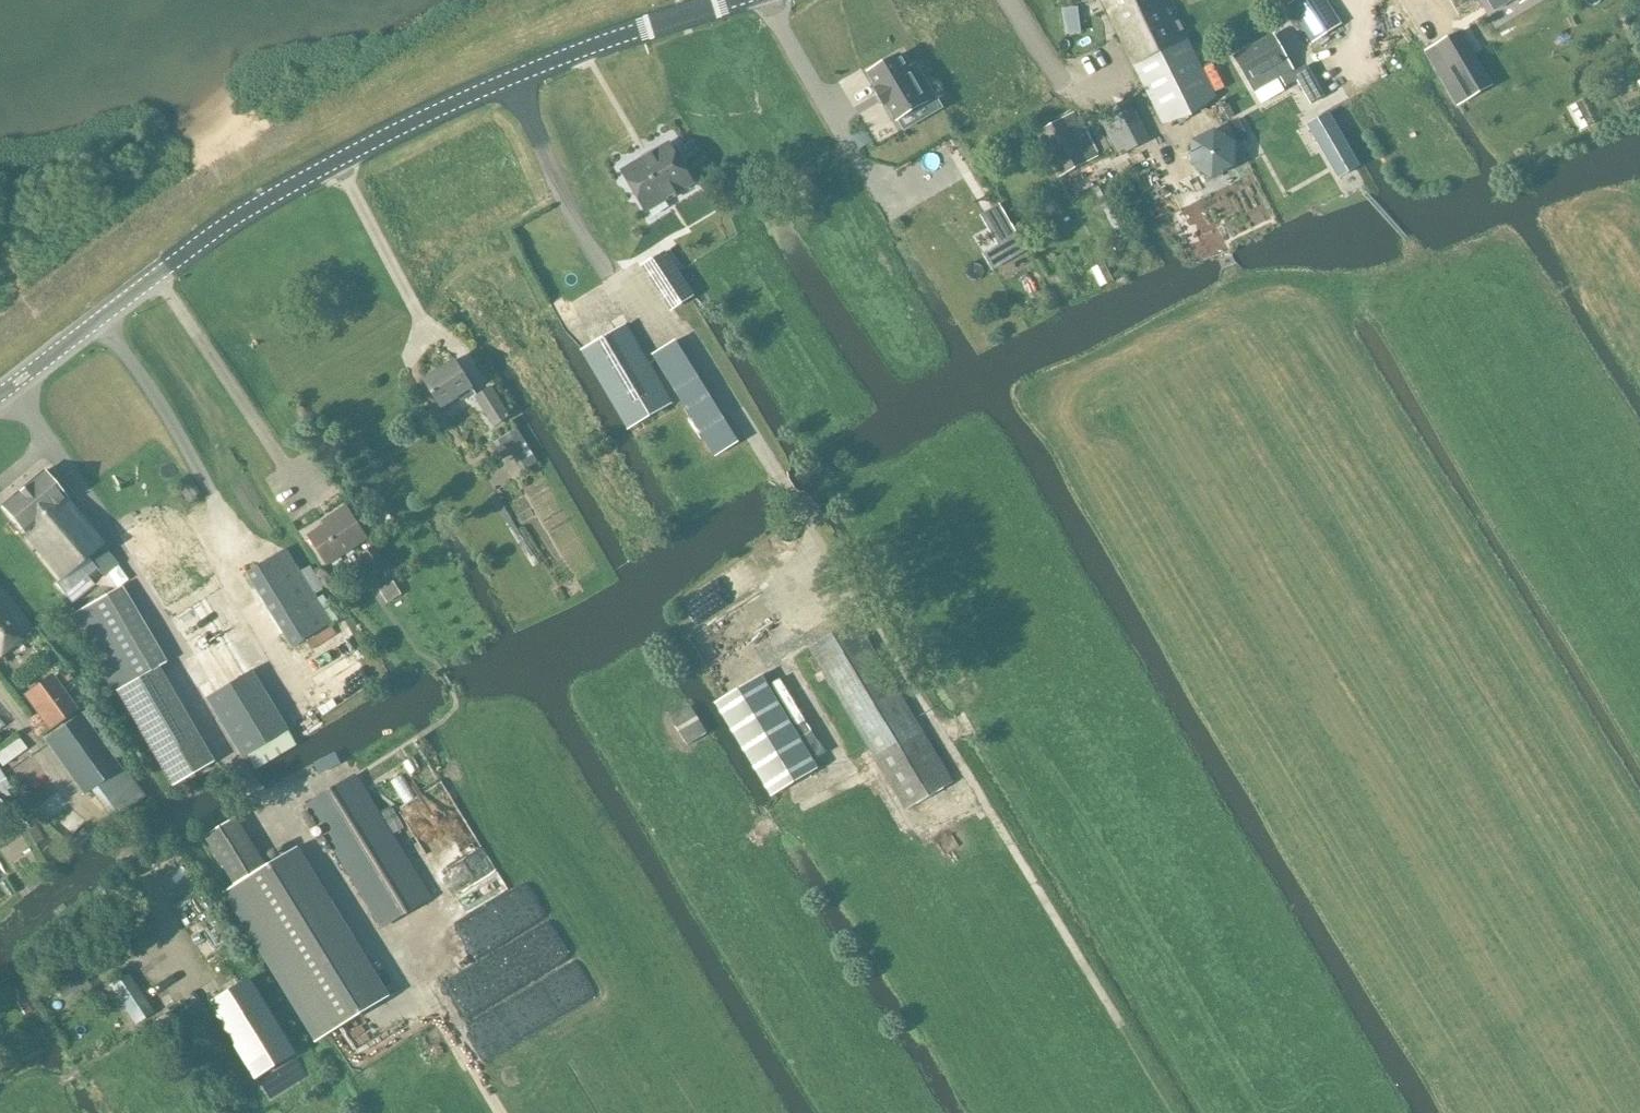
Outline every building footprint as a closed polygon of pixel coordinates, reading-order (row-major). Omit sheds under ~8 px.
[(1115,25),(1163,124),(1179,116),(1216,98),(1187,38),(1184,39),(1160,51),(1140,10),(1141,0),(1104,0),(1115,25)] [(1140,10),(1160,51),(1184,39),(1165,0),(1141,0),(1140,10)] [(1312,42),(1342,23),(1327,0),(1292,0),(1287,3),(1312,42)] [(1465,34),(1443,51),(1468,91),(1486,80),(1470,53),(1475,47),(1465,34)] [(1273,36),(1235,58),(1253,90),(1280,75),(1286,86),(1297,79),(1311,104),(1324,96),(1307,66),(1294,73),(1273,36)] [(899,54),(869,72),(878,87),(874,89),(884,105),(887,103),(896,119),(897,119),(936,96),(916,64),(908,69),(899,54)] [(1130,100),(1106,112),(1126,151),(1150,140),(1130,100)] [(1326,114),(1307,125),(1338,178),(1357,168),(1326,114)] [(1085,161),(1062,120),(1039,132),(1047,146),(1052,143),(1067,171),(1085,161)] [(1237,120),(1229,125),(1237,140),(1245,136),(1237,120)] [(1210,182),(1234,171),(1235,145),(1213,131),(1190,143),(1189,168),(1210,182)] [(622,169),(646,209),(693,181),(680,158),(681,154),(677,146),(672,145),(670,141),(653,151),(654,152),(644,158),(643,157),(622,169)] [(1027,249),(1000,204),(981,214),(999,244),(983,253),(993,269),(1027,249)] [(665,252),(642,266),(671,310),(690,298),(693,295),(680,275),(678,272),(665,252)] [(626,324),(582,350),(629,429),(631,428),(643,421),(656,413),(673,403),(626,324)] [(653,354),(693,419),(715,455),(738,441),(716,405),(676,340),(653,354)] [(454,360),(424,380),(442,407),(466,392),(470,400),(476,396),(477,396),(454,360)] [(491,387),(477,396),(476,396),(494,425),(509,415),(491,387)] [(491,443),(501,460),(512,453),(523,472),(539,463),(518,428),(491,443)] [(1,506),(0,507),(21,532),(60,580),(77,566),(87,558),(96,568),(96,569),(101,574),(116,562),(102,545),(103,545),(68,502),(43,472),(1,506)] [(309,536),(328,565),(367,539),(346,507),(331,516),(333,520),(309,536)] [(165,524),(133,543),(174,609),(205,590),(165,524)] [(361,554),(374,575),(387,567),(374,546),(361,554)] [(245,574),(290,649),(331,624),(290,555),(286,549),(245,574)] [(394,582),(379,591),(387,604),(402,594),(394,582)] [(76,612),(71,615),(116,691),(153,669),(165,662),(121,586),(76,612)] [(32,631),(4,593),(0,588),(0,656),(32,631)] [(171,619),(198,661),(231,640),(205,598),(171,619)] [(808,652),(842,706),(870,750),(907,812),(954,783),(915,721),(855,624),(855,623),(808,652)] [(198,661),(216,691),(249,670),(231,640),(198,661)] [(249,670),(216,691),(205,697),(241,758),(286,731),(249,670)] [(769,685),(762,675),(717,702),(714,703),(771,797),(819,768),(814,760),(769,685)] [(52,678),(26,697),(48,727),(74,709),(52,678)] [(781,678),(769,685),(814,760),(826,753),(812,731),(808,723),(781,678)] [(671,719),(687,745),(706,733),(690,708),(671,719)] [(44,740),(83,795),(119,769),(111,759),(116,756),(111,751),(107,753),(79,715),(44,740)] [(124,766),(90,791),(111,820),(145,795),(124,766)] [(305,804),(383,929),(432,898),(356,774),(340,784),(305,804)] [(205,836),(235,884),(265,866),(235,818),(205,836)] [(227,892),(318,1039),(323,1036),(387,997),(296,849),(232,888),(227,892)] [(78,966),(54,982),(64,998),(89,982),(78,966)] [(126,975),(108,988),(136,1027),(154,1014),(126,975)] [(250,978),(209,1003),(255,1079),(297,1054),(250,978)]
